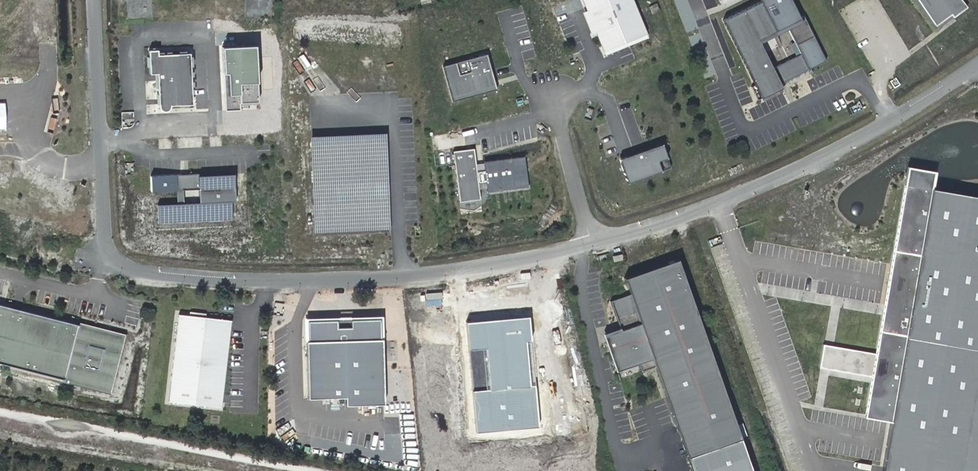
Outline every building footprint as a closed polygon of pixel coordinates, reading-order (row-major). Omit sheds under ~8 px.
[(636,0),(580,0),(600,53),(630,41),(649,34),(636,0)] [(954,18),(952,14),(938,25),(918,0),(912,0),(936,32),(954,18)] [(968,7),(962,0),(918,0),(938,25),(952,14),(954,18),(968,7)] [(776,66),(765,44),(781,35),(765,2),(724,24),(760,100),(786,88),(784,82),(810,69),(802,54),(776,66)] [(258,47),(226,49),(226,75),(226,84),(227,111),(241,111),(241,104),(259,104),(260,84),(258,47)] [(157,50),(149,50),(150,73),(157,73),(159,106),(159,107),(160,109),(161,110),(163,111),(164,111),(165,111),(167,110),(168,109),(169,108),(170,107),(170,105),(192,104),(190,53),(158,54),(157,50)] [(487,53),(442,65),(452,100),(496,88),(492,70),(487,53)] [(312,138),(316,231),(388,227),(386,195),(386,180),(384,135),(312,138)] [(619,159),(627,183),(671,168),(662,143),(648,148),(619,159)] [(474,148),(453,151),(460,201),(481,198),(474,148)] [(526,154),(486,159),(490,191),(531,186),(526,154)] [(931,186),(934,169),(908,165),(892,263),(885,303),(883,315),(877,351),(836,344),(824,342),(820,366),(873,374),(871,383),(866,414),(865,416),(891,421),(885,461),(883,470),(977,470),(977,194),(931,186)] [(182,175),(150,176),(151,191),(176,190),(177,203),(161,204),(162,220),(226,217),(225,202),(231,202),(235,202),(234,187),(234,174),(203,175),(198,176),(198,174),(190,174),(188,178),(182,175)] [(231,204),(231,202),(225,202),(226,217),(162,220),(161,204),(157,204),(158,223),(232,220),(231,204)] [(677,260),(623,279),(629,295),(609,301),(619,329),(619,331),(604,336),(616,372),(637,364),(640,372),(654,368),(690,470),(751,470),(677,260)] [(108,391),(122,336),(0,304),(0,363),(108,391)] [(178,314),(168,401),(220,407),(230,320),(178,314)] [(531,318),(467,323),(470,350),(487,349),(489,391),(473,392),(477,433),(539,428),(536,386),(532,387),(527,342),(533,341),(531,318)] [(387,404),(383,319),(308,321),(309,342),(309,400),(347,399),(347,407),(387,404)]
